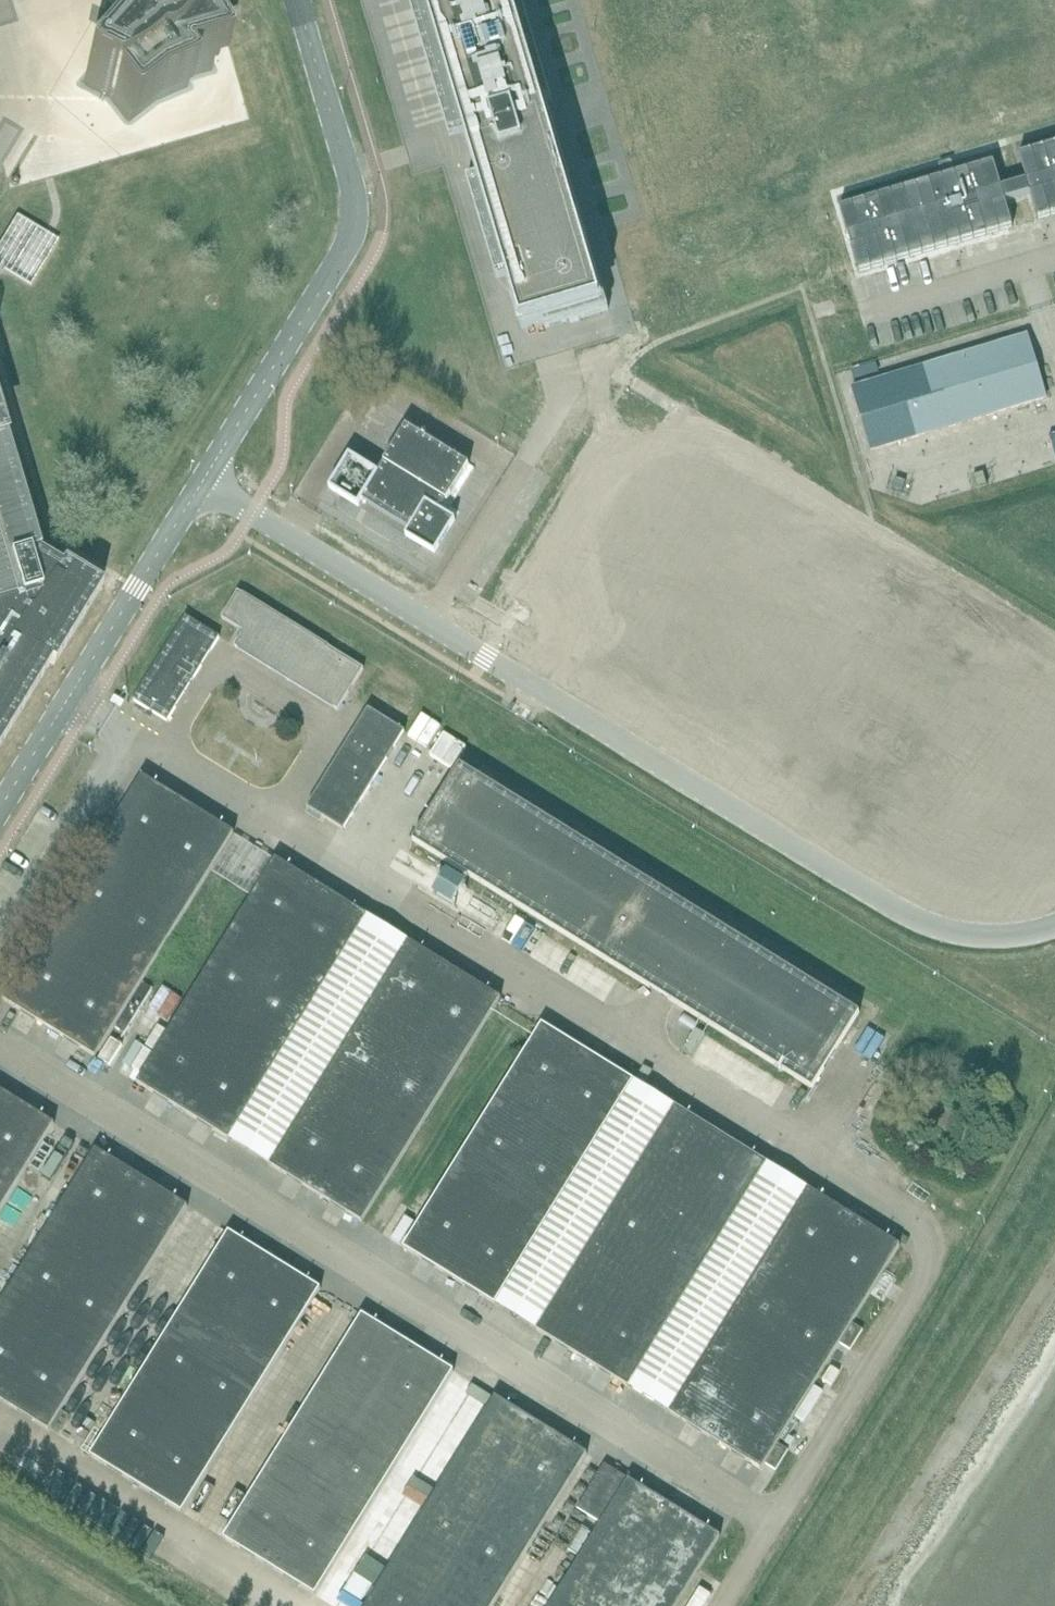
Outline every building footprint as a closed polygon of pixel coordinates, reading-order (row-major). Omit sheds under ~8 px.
[(523,331),(579,314),(581,319),(609,311),(552,117),(547,119),(543,106),(553,103),(522,0),(425,0),(523,331)] [(122,28),(120,36),(117,50),(94,75),(90,73),(85,79),(84,81),(84,82),(84,84),(85,85),(86,87),(87,86),(110,98),(129,123),(156,101),(189,87),(182,79),(213,70),(195,39),(186,6),(151,16),(136,9),(132,7),(133,6),(133,5),(133,4),(132,4),(131,3),(130,3),(129,4),(129,5),(126,8),(122,28)] [(1019,156),(1027,181),(1028,187),(1031,194),(1039,220),(1054,215),(1054,145),(1019,156)] [(992,164),(837,210),(856,275),(1012,228),(1004,202),(1031,194),(1028,187),(1027,181),(1000,189),(992,164)] [(32,285),(59,240),(48,234),(18,215),(0,244),(0,266),(1,267),(32,285)] [(928,258),(917,262),(924,283),(934,280),(928,258)] [(917,262),(906,265),(913,287),(924,283),(917,262)] [(906,265),(895,268),(902,290),(913,287),(906,265)] [(895,268),(884,271),(891,293),(902,290),(895,268)] [(884,271),(873,275),(880,296),(891,293),(884,271)] [(873,275),(863,278),(869,300),(880,296),(873,275)] [(863,278),(852,281),(858,303),(869,300),(863,278)] [(853,389),(872,451),(1047,399),(1028,336),(853,389)] [(51,601),(37,553),(40,552),(40,551),(38,551),(27,514),(29,513),(11,453),(9,447),(7,439),(3,427),(0,417),(0,615),(51,601)] [(380,472),(378,474),(377,474),(349,456),(329,489),(340,495),(358,507),(362,500),(410,529),(406,536),(423,546),(434,554),(454,521),(440,512),(446,502),(468,466),(406,427),(383,463),(385,464),(380,472)] [(51,663),(54,665),(103,586),(64,563),(61,568),(54,564),(37,553),(51,601),(0,615),(0,747),(51,663)] [(244,632),(235,647),(339,711),(354,686),(364,669),(239,592),(222,618),(238,628),(244,632)] [(220,638),(186,617),(134,701),(168,722),(196,677),(220,638)] [(115,697),(111,704),(117,707),(122,710),(126,704),(121,701),(115,697)] [(308,809),(325,819),(344,831),(406,732),(369,709),(308,809)] [(466,747),(444,734),(430,756),(452,770),(466,747)] [(660,889),(461,766),(414,842),(645,985),(659,994),(674,1004),(699,1019),(813,1090),(842,1043),(860,1014),(666,893),(663,891),(660,889)] [(28,1015),(50,1029),(189,805),(143,777),(5,1001),(28,1015)] [(189,805),(50,1029),(71,1042),(96,1057),(143,982),(211,873),(234,836),(235,833),(189,805)] [(234,836),(211,873),(252,899),(275,862),(234,836)] [(161,1098),(184,1112),(322,888),(276,859),(275,862),(252,899),(166,1038),(155,1056),(143,1075),(138,1083),(161,1098)] [(322,888),(184,1112),(206,1125),(230,1140),(368,916),(322,888)] [(230,1140),(271,1166),(410,942),(368,916),(230,1140)] [(294,1180),(317,1194),(455,970),(410,942),(271,1166),(294,1180)] [(455,970),(317,1194),(338,1207),(363,1223),(492,1014),(501,999),(455,970)] [(631,997),(627,994),(623,1001),(626,1004),(631,997)] [(690,1018),(674,1008),(669,1015),(685,1026),(690,1018)] [(428,1263),(450,1277),(589,1053),(543,1024),(533,1040),(424,1217),(404,1248),(428,1263)] [(124,1048),(111,1040),(100,1060),(99,1061),(111,1068),(112,1067),(124,1048)] [(589,1053),(450,1277),(471,1290),(496,1305),(635,1081),(589,1053)] [(496,1305),(537,1331),(676,1107),(635,1081),(496,1305)] [(9,1096),(0,1090),(0,1111),(9,1096)] [(0,1111),(0,1213),(55,1124),(31,1109),(9,1096),(0,1111)] [(560,1345),(583,1359),(722,1135),(676,1107),(537,1331),(560,1345)] [(722,1135),(583,1359),(605,1372),(629,1388),(696,1279),(768,1164),(722,1135)] [(4,1402),(143,1178),(120,1164),(97,1150),(0,1306),(0,1400),(4,1402)] [(629,1388),(671,1413),(696,1372),(809,1189),(768,1164),(696,1279),(629,1388)] [(143,1178),(4,1402),(50,1431),(188,1206),(164,1191),(143,1178)] [(694,1428),(716,1442),(855,1218),(809,1189),(696,1372),(671,1413),(694,1428)] [(855,1218),(716,1442),(738,1455),(762,1470),(871,1294),(874,1290),(882,1276),(885,1272),(901,1246),(855,1218)] [(91,1456),(137,1485),(276,1261),(254,1247),(230,1232),(91,1456)] [(276,1261),(137,1485),(183,1513),(322,1289),(297,1274),(276,1261)] [(874,1290),(871,1294),(884,1301),(898,1279),(885,1272),(882,1276),(874,1290)] [(224,1539),(270,1567),(409,1343),(387,1330),(363,1315),(224,1539)] [(853,1323),(841,1344),(851,1350),(863,1330),(853,1323)] [(409,1343),(270,1567),(316,1596),(455,1372),(431,1357),(409,1343)] [(542,1426),(520,1412),(496,1397),(367,1605),(430,1605),(542,1426)] [(430,1605),(494,1605),(588,1454),(564,1439),(542,1426),(430,1605)] [(778,1444),(766,1464),(776,1471),(789,1450),(778,1444)] [(578,1511),(601,1525),(629,1480),(606,1465),(578,1511)] [(675,1508),(654,1495),(629,1480),(601,1525),(551,1605),(615,1605),(675,1508)] [(615,1605),(678,1605),(700,1570),(721,1537),(697,1522),(675,1508),(615,1605)] [(700,1590),(690,1605),(704,1605),(710,1596),(700,1590)]
